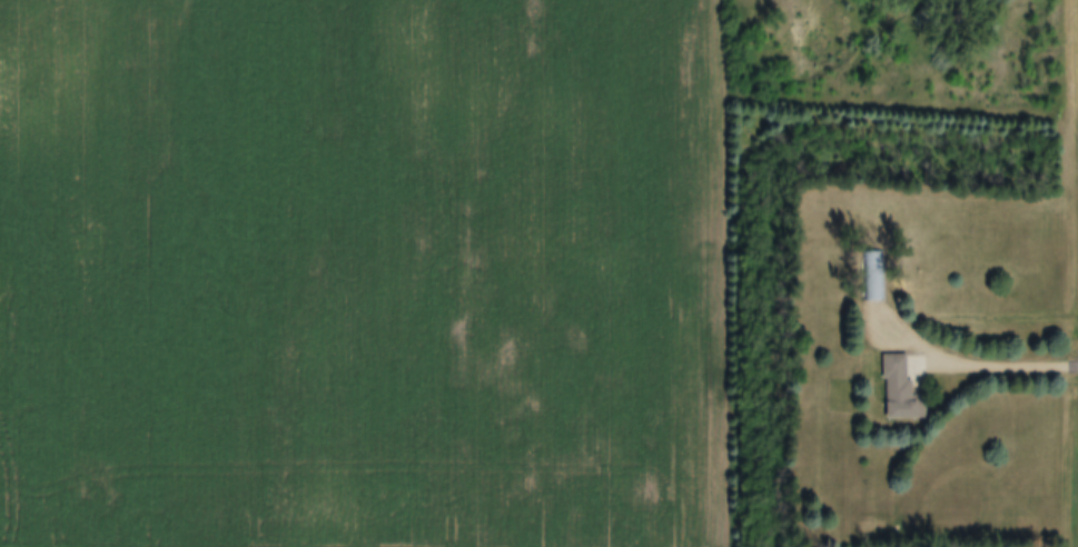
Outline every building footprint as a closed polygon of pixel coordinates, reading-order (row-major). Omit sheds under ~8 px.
[(882,303),(882,255),(865,255),(865,303),(882,303)] [(910,355),(886,355),(887,420),(927,419),(927,396),(911,396),(910,355)]
